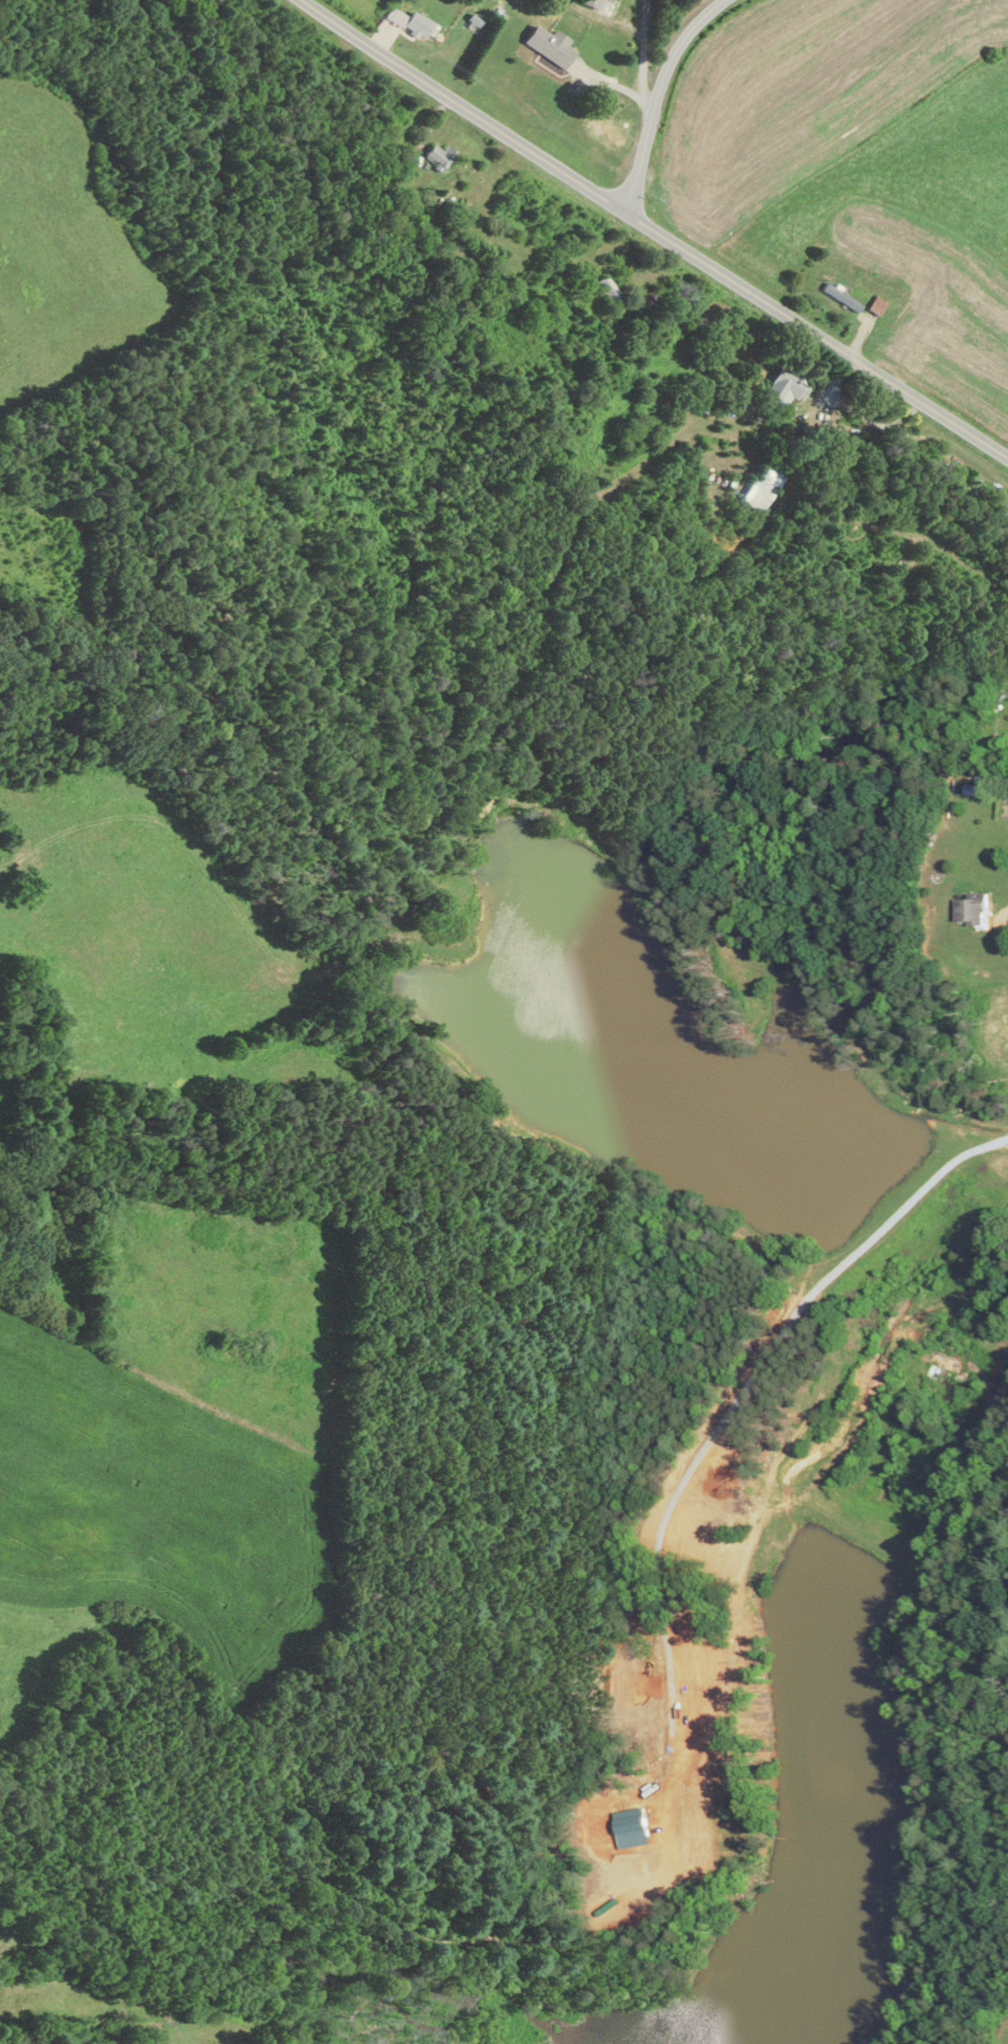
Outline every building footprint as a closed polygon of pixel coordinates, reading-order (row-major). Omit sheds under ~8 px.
[(581,2),(600,10),(604,0),(582,0),(581,2)] [(409,15),(391,7),(386,18),(431,41),(439,25),(411,11),(409,15)] [(569,45),(571,41),(538,22),(526,44),(568,68),(578,50),(569,45)] [(457,151),(447,145),(445,149),(433,143),(425,159),(447,171),(457,151)] [(609,302),(620,296),(609,275),(598,281),(609,302)] [(826,291),(860,314),(866,306),(831,283),(826,291)] [(870,309),(880,316),(888,303),(878,296),(870,309)] [(811,382),(781,366),(763,400),(785,411),(793,397),(801,402),(811,382)] [(761,515),(787,478),(767,464),(741,501),(761,515)] [(956,895),(956,924),(990,924),(990,896),(956,895)]
